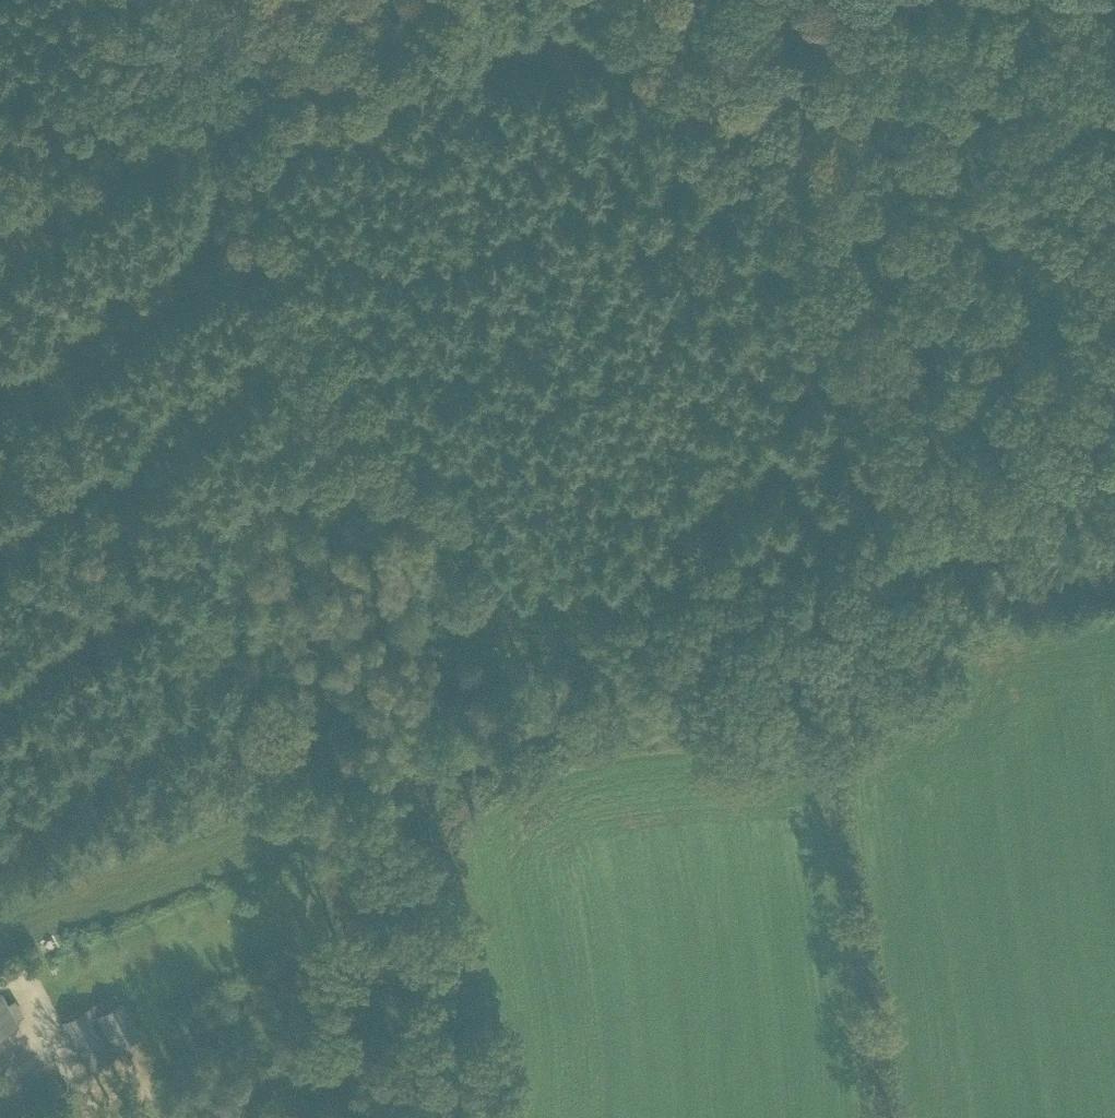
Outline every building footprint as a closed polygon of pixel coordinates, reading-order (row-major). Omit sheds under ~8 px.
[(115,994),(68,1020),(99,1076),(125,1062),(111,1036),(125,1029),(117,1013),(102,1021),(101,1018),(122,1007),(115,994)] [(17,1026),(14,1021),(5,1004),(0,996),(0,1035),(17,1026)]
